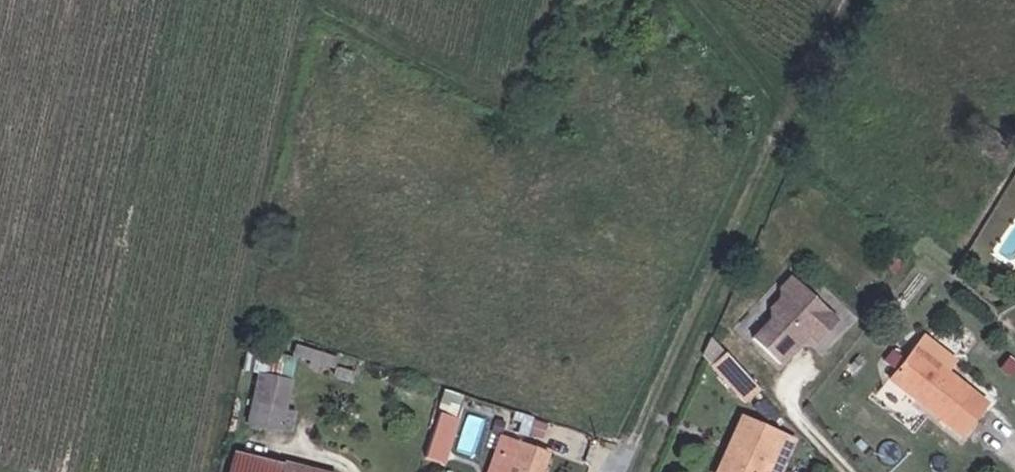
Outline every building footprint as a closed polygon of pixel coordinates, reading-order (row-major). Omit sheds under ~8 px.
[(783,306),(794,305),(803,293),(793,284),(783,296),(783,306)] [(774,328),(758,349),(787,373),(805,350),(801,347),(809,338),(813,341),(822,349),(842,324),(803,293),(794,305),(783,306),(773,318),(774,328)] [(801,347),(805,350),(813,341),(809,338),(801,347)] [(928,338),(918,349),(941,369),(950,358),(928,338)] [(710,361),(743,400),(757,388),(724,349),(710,361)] [(941,369),(918,349),(892,379),(944,423),(969,393),(941,369)] [(263,361),(254,411),(283,416),(292,367),(263,361)] [(451,421),(462,425),(468,407),(458,403),(451,421)] [(452,452),(462,425),(451,421),(448,420),(438,447),(452,452)] [(788,437),(748,424),(738,453),(745,455),(740,471),(776,471),(788,437)] [(500,466),(515,471),(553,471),(563,446),(514,427),(500,466)] [(788,437),(776,471),(793,471),(803,443),(788,437)] [(289,455),(241,442),(233,471),(284,471),(289,455)] [(285,471),(345,471),(346,467),(290,452),(285,471)] [(745,455),(738,453),(732,471),(740,471),(745,455)]
